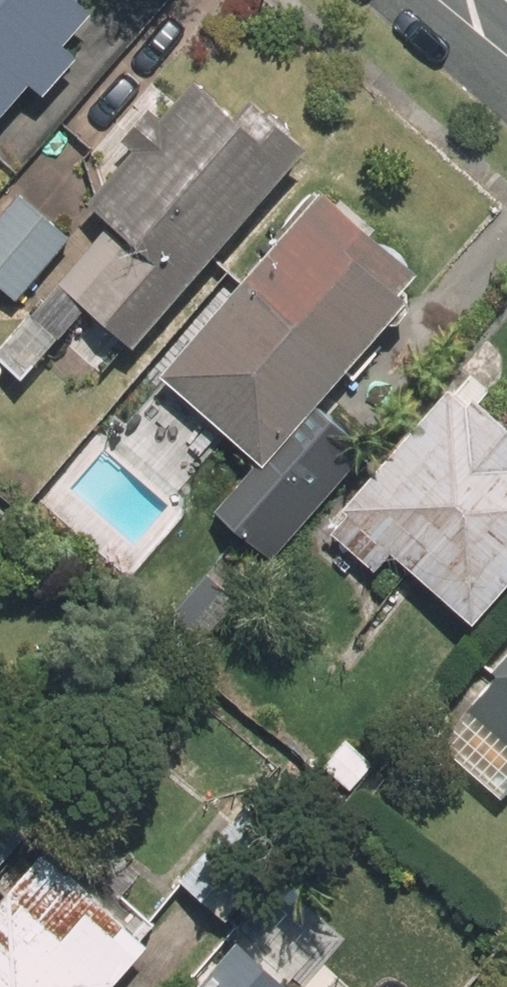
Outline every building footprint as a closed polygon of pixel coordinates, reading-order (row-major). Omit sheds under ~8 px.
[(27,89),(40,100),(77,57),(65,46),(93,13),(77,0),(0,0),(0,121),(27,89)] [(135,348),(307,148),(246,96),(230,115),(193,83),(90,202),(110,219),(0,348),(0,364),(17,379),(82,303),(135,348)] [(367,448),(315,403),(421,279),(318,191),(160,376),(257,459),(211,513),(269,562),(367,448)] [(0,221),(0,287),(13,298),(66,237),(20,197),(0,221)] [(474,628),(506,590),(506,435),(467,401),(463,405),(445,389),(327,526),(378,569),(390,556),(474,628)] [(506,748),(506,653),(460,708),(506,748)] [(180,881),(228,921),(282,859),(234,818),(180,881)] [(145,944),(41,856),(0,903),(0,986),(107,986),(145,944)] [(233,944),(196,986),(284,986),(233,944)]
